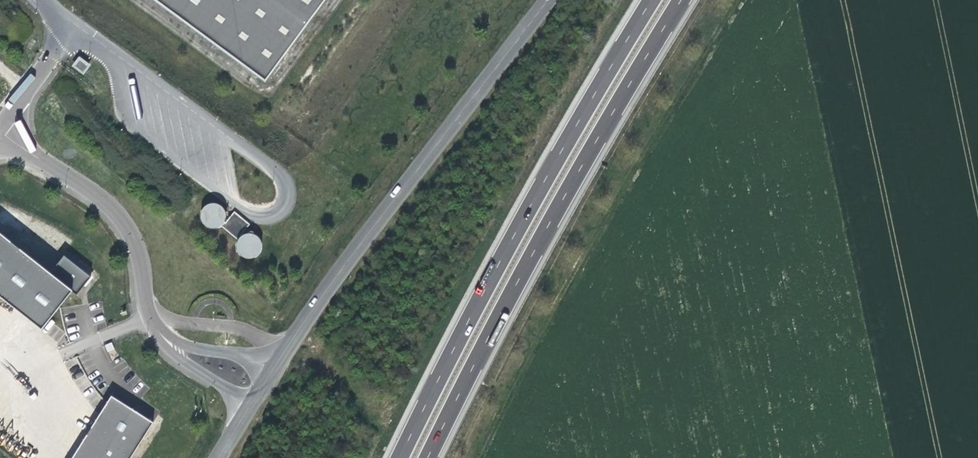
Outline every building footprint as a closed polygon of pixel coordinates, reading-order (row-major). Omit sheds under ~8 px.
[(265,81),(325,0),(152,0),(265,81)] [(90,67),(79,59),(71,68),(83,77),(90,67)] [(225,234),(227,231),(227,229),(228,224),(225,219),(222,216),(218,215),(215,215),(211,215),(209,217),(206,220),(204,224),(204,228),(205,232),(208,235),(213,238),(217,238),(222,236),(224,235),(225,234)] [(228,233),(227,231),(225,234),(224,235),(241,247),(244,243),(242,242),(250,230),(237,221),(228,233)] [(3,235),(0,238),(0,297),(47,335),(79,296),(83,300),(87,295),(97,283),(70,260),(56,278),(3,235)] [(248,241),(244,243),(241,247),(240,252),(241,257),(244,261),(248,263),(253,264),(257,262),(262,259),(264,255),(264,249),(262,245),(259,241),(254,240),(248,241)] [(98,424),(78,457),(137,457),(138,456),(156,426),(112,400),(98,424)]
